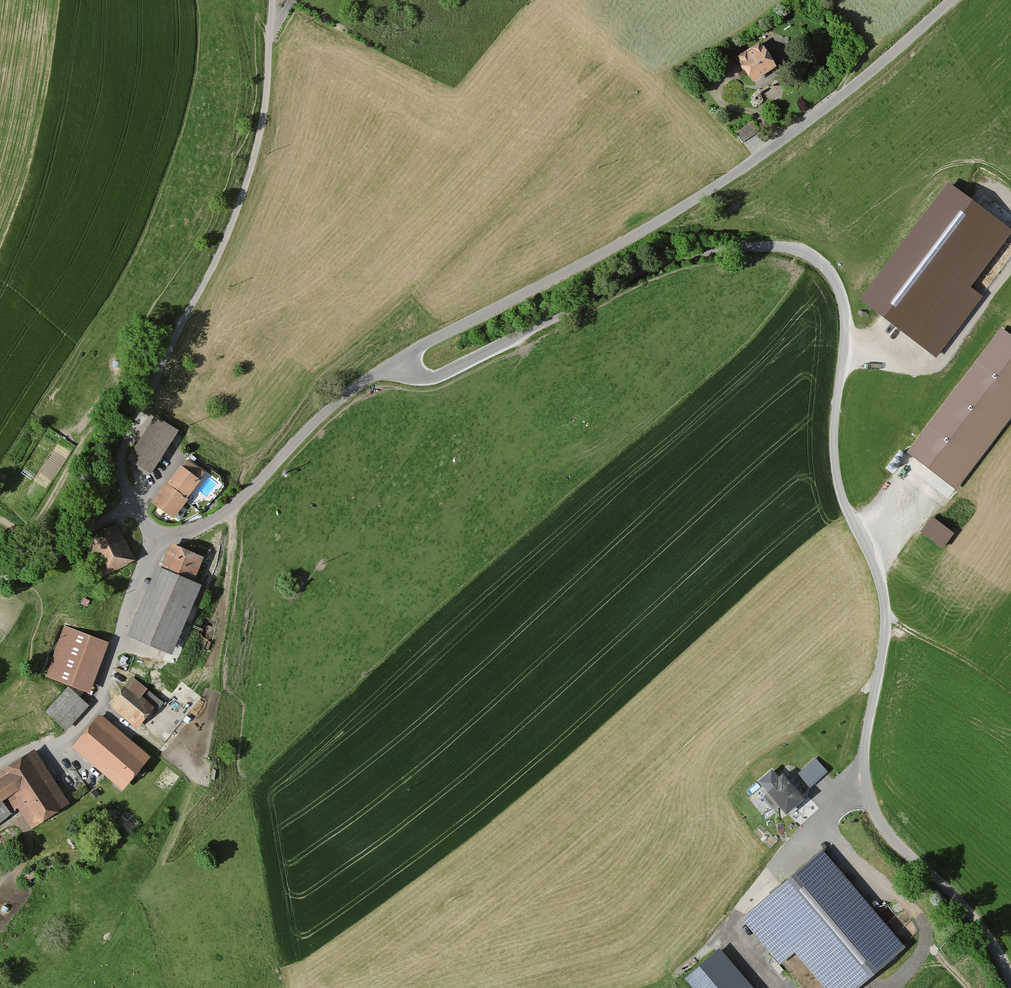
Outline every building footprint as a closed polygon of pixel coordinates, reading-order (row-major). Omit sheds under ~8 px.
[(770,70),(754,45),(730,61),(746,85),(770,70)] [(946,189),(856,307),(932,365),(978,304),(965,294),(1009,237),(946,189)] [(1010,417),(1010,341),(1005,336),(912,456),(955,489),(1010,417)] [(134,460),(156,474),(184,431),(161,416),(134,460)] [(186,459),(155,501),(173,514),(204,473),(186,459)] [(954,533),(934,519),(923,535),(943,549),(954,533)] [(86,539),(104,579),(135,565),(119,524),(86,539)] [(163,566),(134,632),(181,655),(212,586),(203,582),(212,559),(177,544),(169,567),(163,566)] [(65,626),(43,676),(91,696),(112,646),(65,626)] [(168,703),(133,677),(113,705),(144,730),(168,703)] [(87,707),(67,688),(44,712),(64,731),(87,707)] [(155,760),(104,717),(76,749),(129,792),(155,760)] [(75,802),(42,753),(3,772),(8,780),(0,784),(0,829),(24,812),(38,831),(75,802)] [(823,772),(811,759),(795,774),(806,787),(823,772)] [(797,798),(776,773),(758,788),(779,813),(797,798)] [(822,849),(741,918),(780,965),(795,953),(825,987),(858,987),(906,947),(822,849)] [(719,946),(684,976),(695,987),(756,987),(719,946)]
